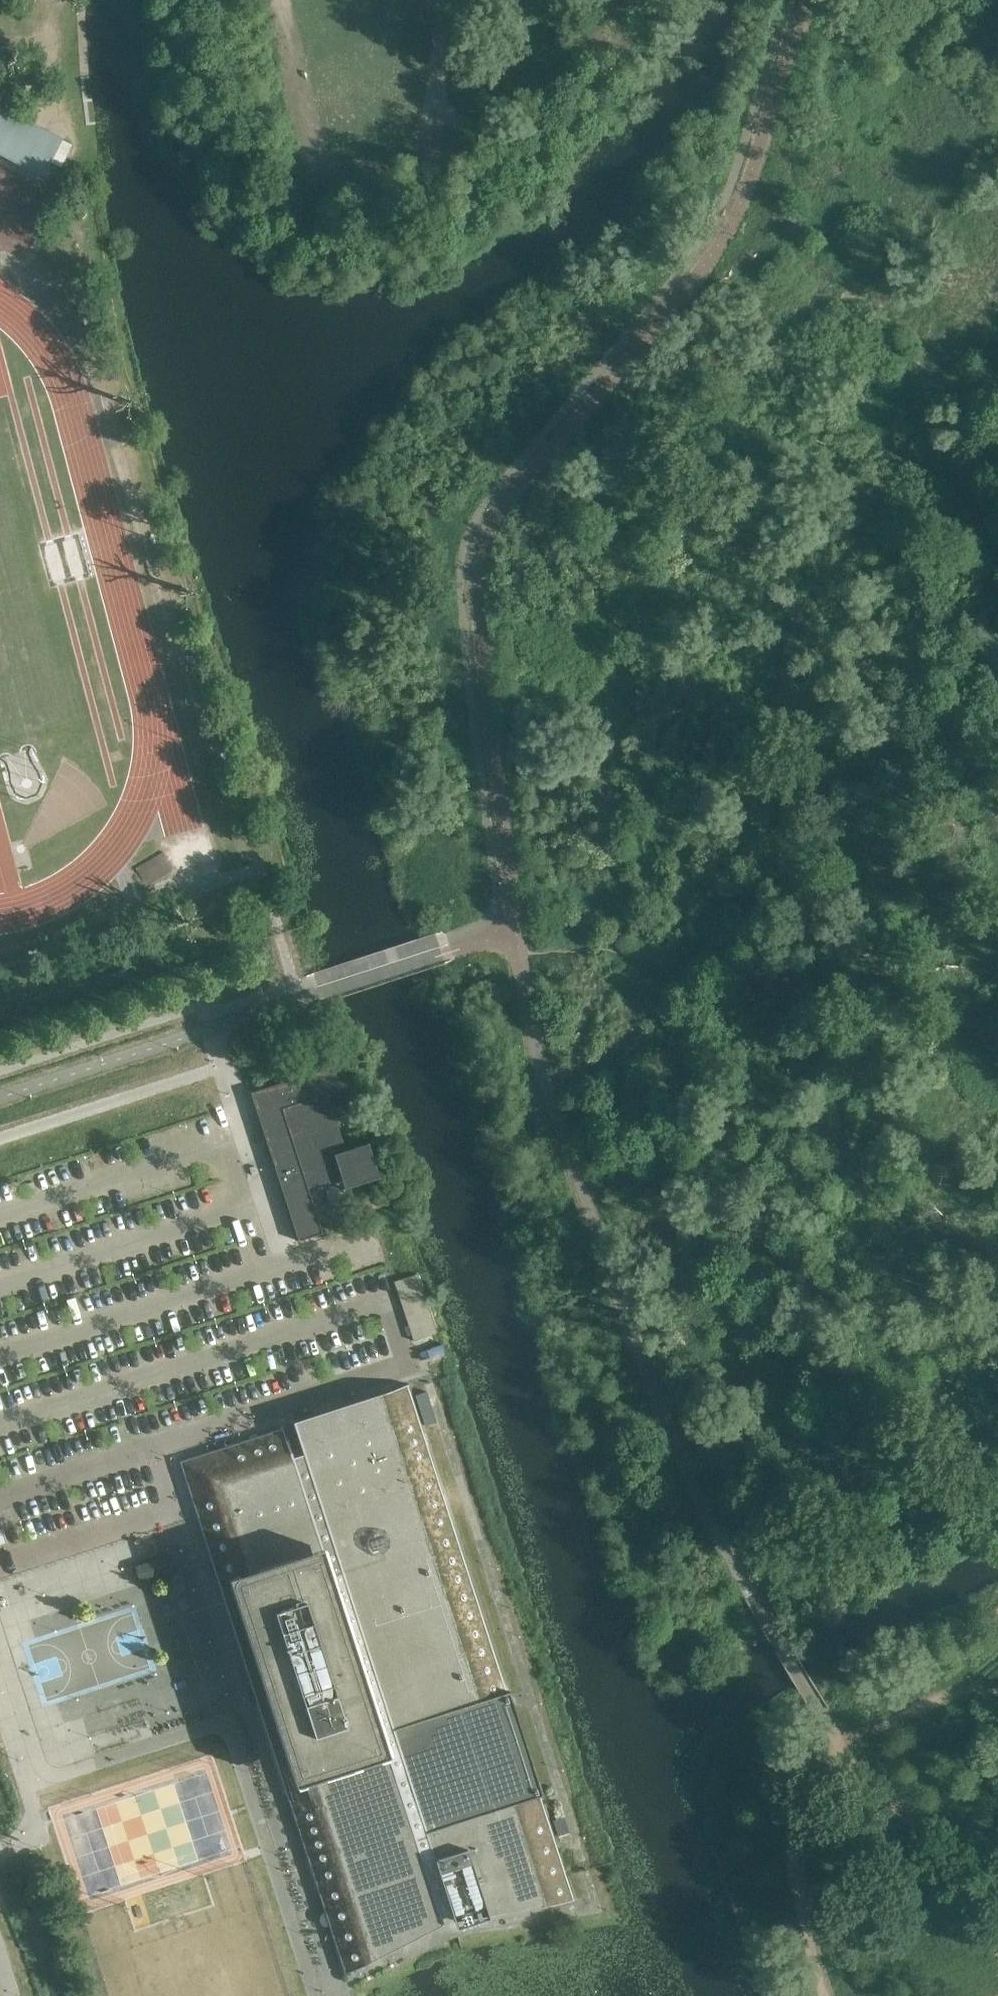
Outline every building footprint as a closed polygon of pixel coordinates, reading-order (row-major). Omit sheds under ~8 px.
[(0,108),(0,154),(42,176),(61,139),(0,108)] [(379,1177),(368,1143),(346,1150),(328,1094),(350,1086),(343,1062),(251,1092),(299,1240),(323,1233),(308,1187),(341,1177),(345,1188),(379,1177)] [(416,1272),(409,1274),(393,1279),(395,1284),(412,1338),(428,1333),(435,1331),(416,1272)] [(576,1899),(514,1706),(411,1387),(293,1425),(303,1453),(292,1456),(282,1424),(280,1424),(280,1425),(235,1440),(236,1443),(180,1461),(252,1686),(250,1687),(249,1689),(248,1690),(247,1692),(247,1694),(247,1695),(248,1697),(249,1699),(250,1700),(252,1701),(253,1701),(255,1702),(257,1701),(257,1703),(255,1704),(284,1795),(286,1794),(308,1859),(305,1860),(315,1890),(318,1890),(325,1911),(323,1912),(322,1913),(321,1915),(320,1917),(320,1918),(320,1920),(321,1922),(321,1923),(323,1925),(324,1926),(326,1926),(328,1926),(329,1926),(336,1948),(333,1949),(342,1975),(344,1974),(343,1971),(440,1920),(441,1923),(443,1923),(441,1916),(451,1913),(453,1919),(455,1919),(454,1916),(573,1897),(574,1900),(576,1899)] [(141,1577),(174,1571),(171,1554),(138,1561),(141,1577)]
